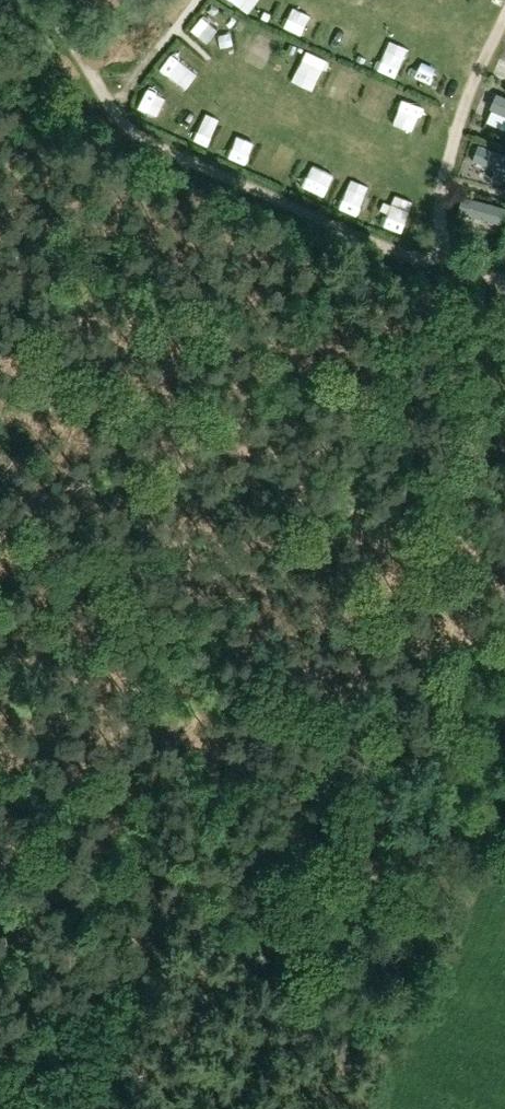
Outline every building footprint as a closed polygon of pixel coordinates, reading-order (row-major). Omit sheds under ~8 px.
[(187,70),(197,56),(186,48),(176,62),(187,70)] [(496,152),(504,155),(504,140),(501,138),(496,152)]
